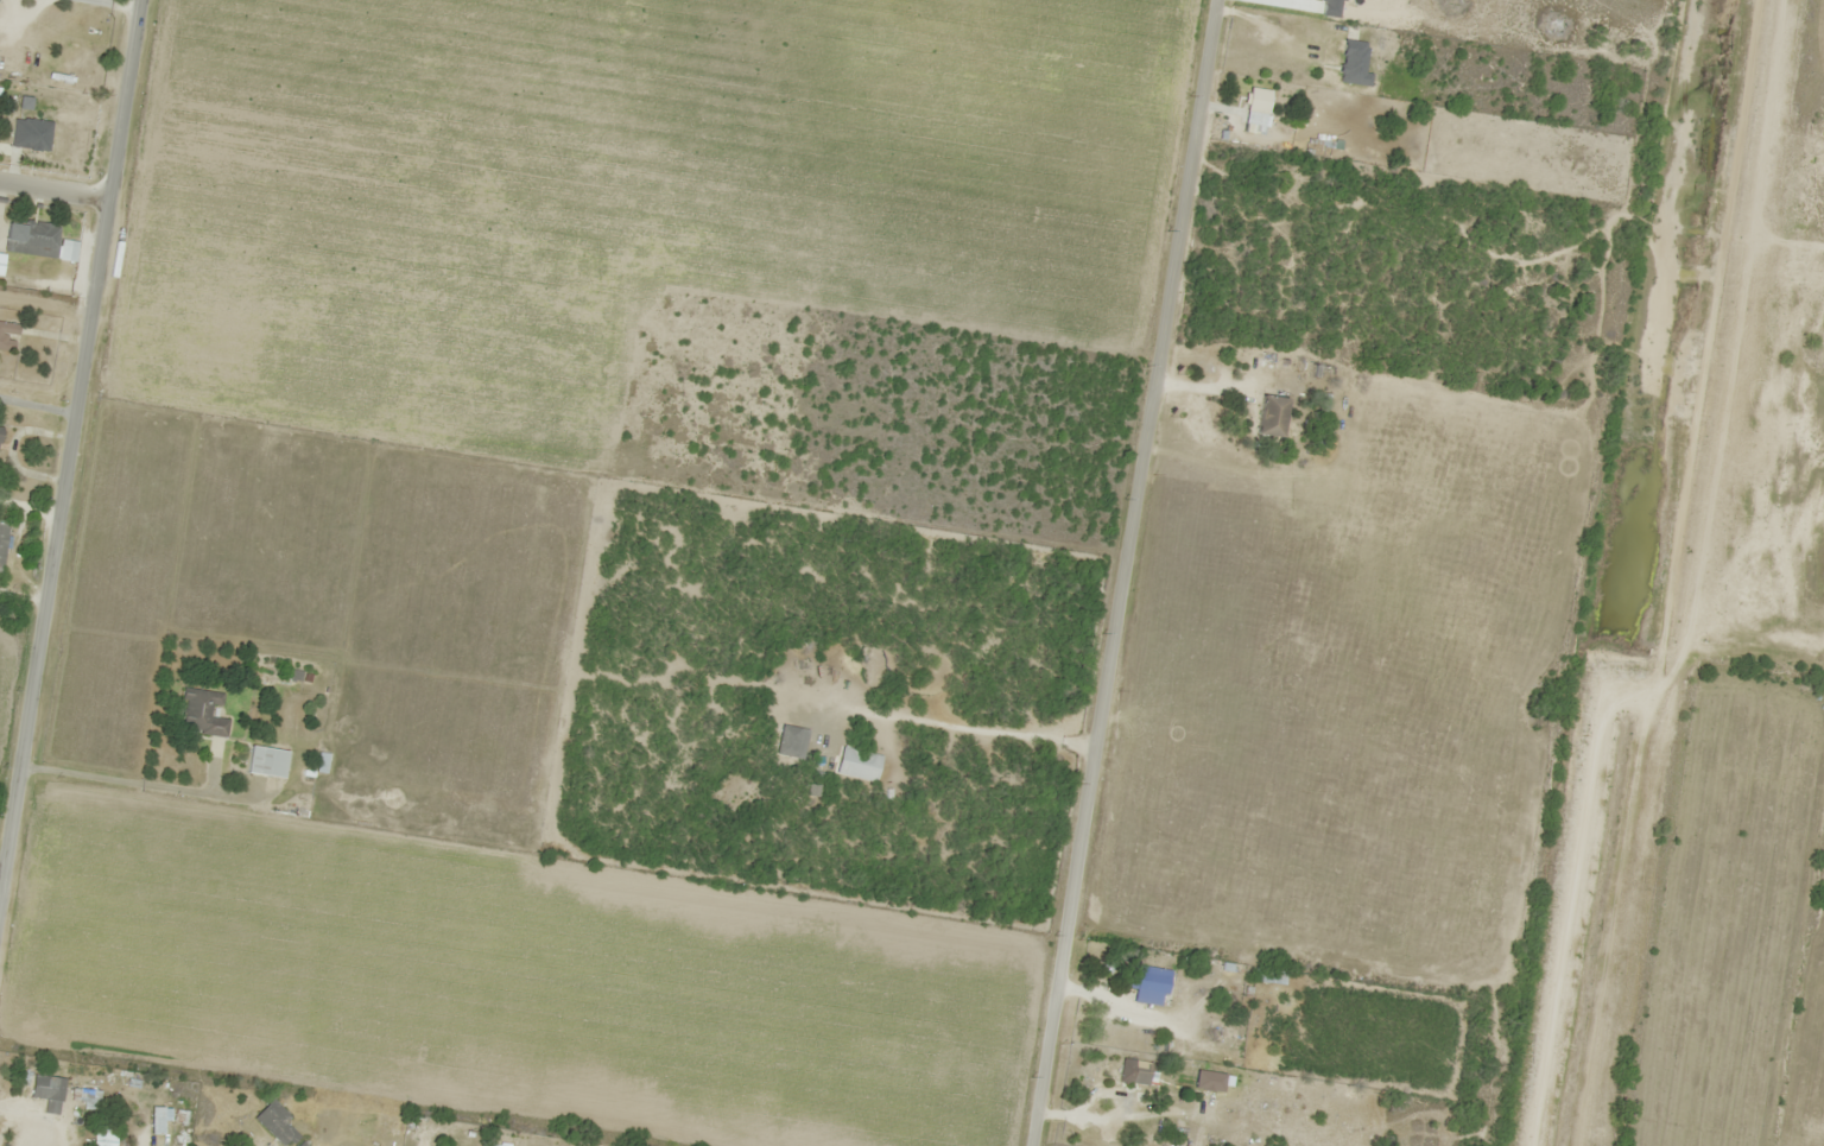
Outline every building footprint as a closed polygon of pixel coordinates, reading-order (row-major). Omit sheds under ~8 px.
[(1362,73),(1364,42),(1340,40),(1337,83),(1368,85),(1368,73),(1362,73)] [(1264,126),(1267,90),(1246,89),(1243,124),(1264,126)] [(54,122),(16,117),(12,147),(50,152),(54,122)] [(5,251),(58,257),(62,225),(8,219),(5,251)] [(20,325),(0,321),(0,350),(15,353),(20,325)] [(1251,433),(1277,438),(1284,400),(1259,395),(1251,433)] [(0,519),(0,572),(3,573),(11,521),(0,519)] [(221,693),(181,688),(176,731),(225,737),(228,719),(209,717),(210,706),(220,707),(221,693)] [(284,750),(246,747),(244,775),(282,778),(284,750)] [(325,755),(316,755),(316,772),(325,772),(325,755)] [(1133,989),(1131,1002),(1160,1006),(1166,970),(1128,964),(1124,988),(1133,989)] [(1149,1064),(1121,1058),(1115,1080),(1143,1087),(1149,1064)] [(62,1077),(30,1076),(29,1100),(61,1102),(62,1077)] [(280,1145),(287,1145),(296,1137),(283,1124),(289,1118),(270,1099),(252,1118),(280,1145)] [(148,1134),(159,1134),(159,1109),(148,1109),(148,1134)] [(113,1123),(90,1123),(90,1145),(113,1145),(113,1123)]
